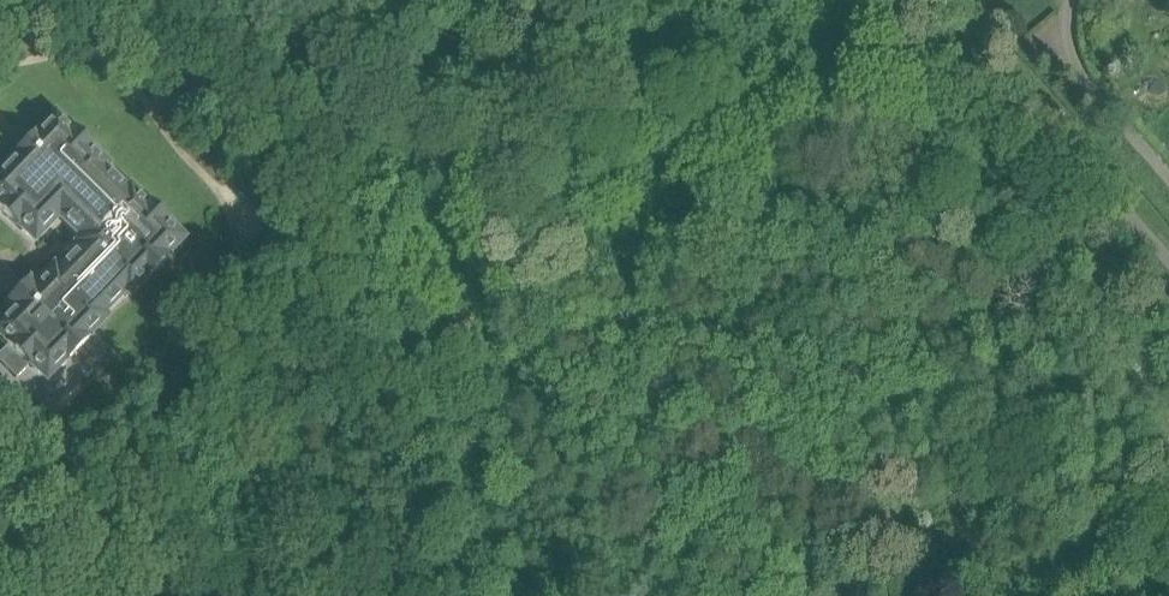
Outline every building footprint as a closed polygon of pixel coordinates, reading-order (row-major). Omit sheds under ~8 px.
[(70,244),(73,247),(57,264),(53,261),(34,281),(29,276),(25,280),(27,281),(6,302),(5,301),(1,305),(6,310),(0,316),(0,342),(6,348),(7,346),(28,366),(27,368),(46,386),(68,362),(67,361),(87,340),(89,341),(112,318),(108,315),(125,298),(128,301),(148,280),(147,279),(167,258),(168,259),(188,239),(170,221),(168,222),(147,202),(149,200),(130,182),(127,185),(110,169),(113,166),(94,147),(93,149),(72,128),(73,127),(54,109),(32,132),(34,133),(13,154),(12,153),(0,165),(0,211),(17,227),(15,229),(34,247),(58,222),(75,238),(70,244)]
